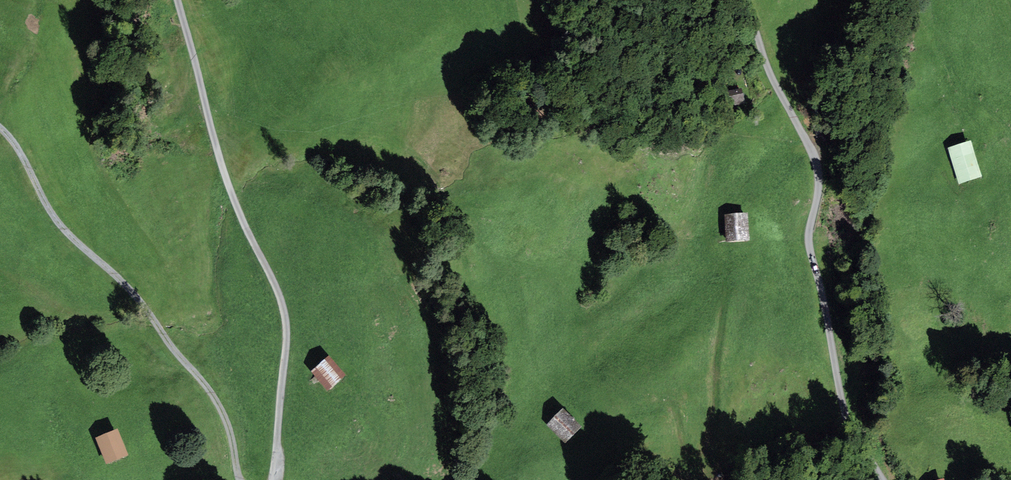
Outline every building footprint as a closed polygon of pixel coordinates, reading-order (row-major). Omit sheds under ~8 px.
[(741,88),(719,93),(722,104),(733,101),(734,105),(745,103),(741,88)] [(971,139),(947,147),(959,184),(983,176),(971,139)] [(749,212),(725,213),(726,241),(750,240),(749,212)] [(329,355),(311,370),(327,390),(346,374),(329,355)] [(582,426),(563,408),(546,425),(565,443),(582,426)] [(118,428),(94,438),(105,465),(128,455),(118,428)]
